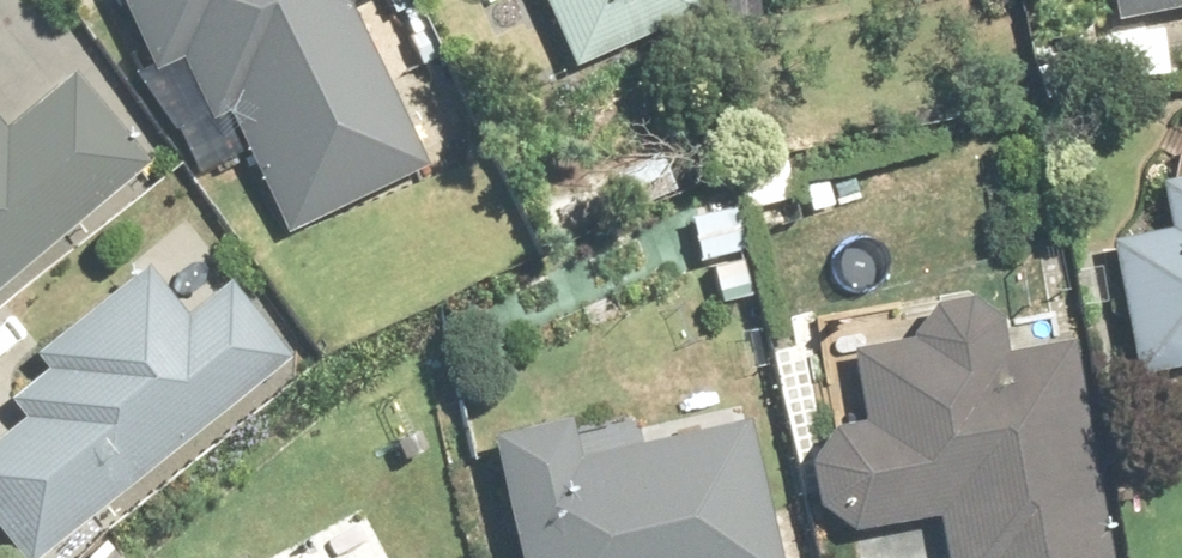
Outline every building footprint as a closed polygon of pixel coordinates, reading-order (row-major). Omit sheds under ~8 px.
[(262,159),(244,169),(285,246),(437,165),(355,11),(375,0),(117,0),(157,74),(185,59),(219,123),(238,113),(262,159)] [(581,71),(706,16),(699,0),(549,0),(581,71)] [(1181,7),(1181,0),(1117,0),(1119,16),(1181,7)] [(5,293),(155,172),(84,83),(18,137),(0,115),(0,286),(5,293)] [(1171,183),(1180,236),(1120,246),(1141,368),(1181,361),(1181,181),(1171,183)] [(729,307),(758,297),(744,258),(757,253),(741,207),(698,223),(729,307)] [(0,444),(0,523),(28,557),(53,557),(295,363),(234,287),(194,319),(155,270),(45,358),(53,368),(14,399),(31,420),(0,444)] [(1080,343),(1010,354),(1010,350),(1010,346),(1010,342),(1009,338),(1008,335),(1006,331),(1004,327),(1002,324),(999,321),(997,318),(994,316),(991,313),(987,311),(984,309),(980,308),(977,306),(973,305),(969,305),(965,305),(961,305),(957,305),(953,306),(950,307),(946,308),(942,310),(939,312),(936,314),(933,317),(930,320),(927,323),(925,326),(923,329),(921,333),(920,336),(919,340),(865,350),(870,423),(866,424),(861,425),(856,427),(852,428),(847,431),(843,433),(840,436),(836,439),(833,443),(830,447),(827,451),(825,455),(823,460),(822,464),(821,469),(820,474),(820,479),(821,484),(821,488),(823,493),(824,498),(826,502),(828,506),(831,510),(834,514),(838,517),(841,521),(845,523),(849,526),(854,528),(858,530),(863,531),(868,532),(872,532),(877,532),(947,520),(953,557),(1114,557),(1080,343)] [(753,424),(590,459),(582,424),(503,441),(529,557),(782,557),(753,424)]
